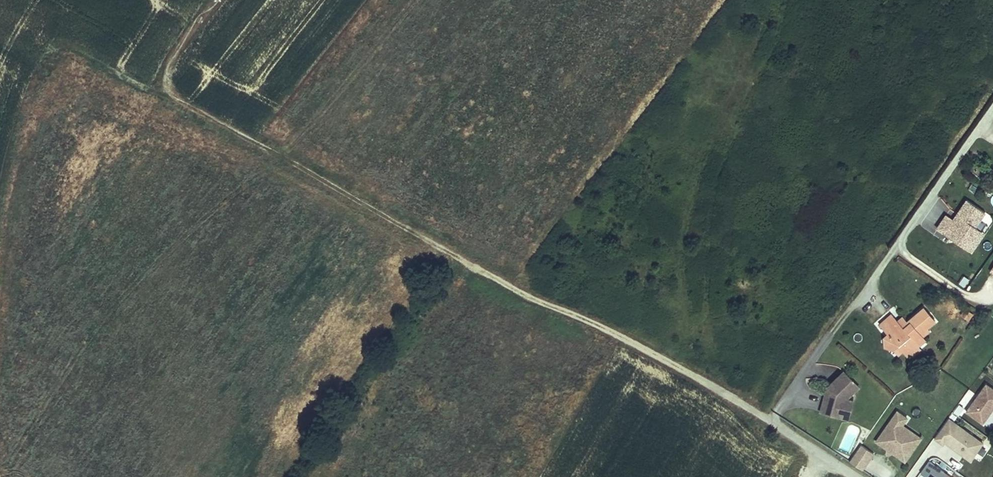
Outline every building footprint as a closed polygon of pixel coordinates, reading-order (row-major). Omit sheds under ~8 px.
[(975,227),(985,212),(967,200),(957,215),(960,217),(956,223),(946,215),(937,229),(965,247),(978,228),(975,227)] [(971,251),(984,233),(978,228),(965,247),(971,251)] [(926,339),(922,335),(929,329),(927,327),(935,321),(929,314),(927,315),(927,316),(921,309),(907,321),(909,324),(903,328),(903,329),(897,321),(891,315),(880,324),(888,334),(883,338),(892,348),(897,354),(902,350),(907,356),(910,352),(913,356),(920,349),(918,346),(926,339)] [(907,321),(903,316),(902,317),(897,321),(903,329),(903,328),(909,324),(907,321)] [(892,348),(883,338),(884,344),(885,347),(888,348),(892,348)] [(840,415),(845,397),(858,385),(843,370),(827,386),(825,391),(828,392),(826,396),(824,396),(820,409),(840,415)] [(966,411),(982,423),(992,408),(992,389),(986,383),(966,411)] [(852,399),(845,397),(840,415),(847,417),(852,399)] [(887,451),(890,453),(892,452),(904,460),(922,435),(906,423),(911,417),(898,408),(876,440),(887,448),(887,451)] [(944,441),(970,460),(982,442),(948,418),(934,437),(942,443),(944,441)] [(848,460),(861,468),(873,452),(860,443),(848,460)] [(920,472),(927,476),(946,476),(948,474),(928,460),(920,472)]
